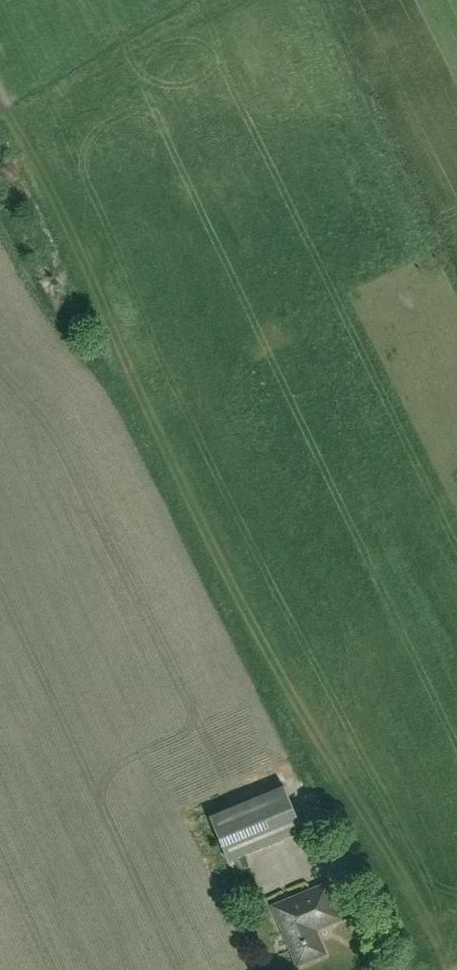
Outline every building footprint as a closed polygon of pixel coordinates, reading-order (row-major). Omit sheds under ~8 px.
[(284,785),(210,816),(228,861),(303,830),(284,785)] [(278,913),(298,961),(323,951),(313,928),(338,917),(325,885),(289,900),(292,908),(278,913)]
